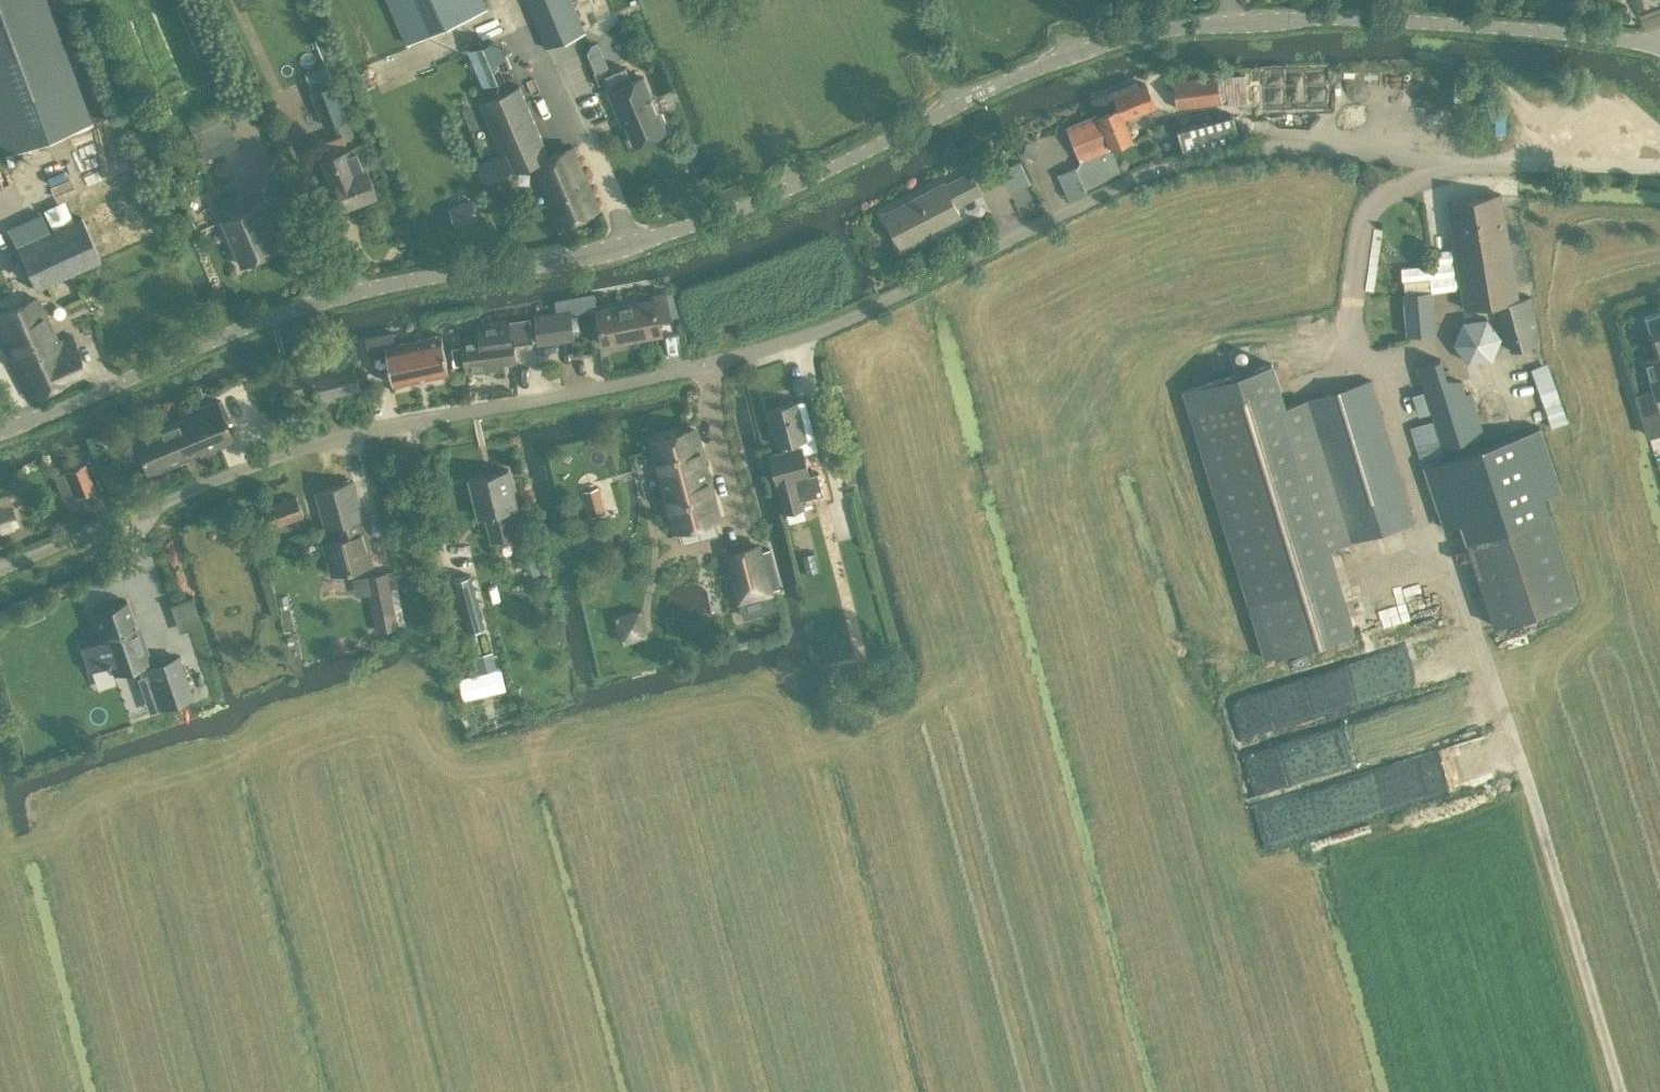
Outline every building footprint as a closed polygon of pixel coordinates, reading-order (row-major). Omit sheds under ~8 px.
[(90,120),(45,0),(0,0),(0,144),(3,153),(90,120)] [(486,7),(482,0),(388,0),(407,42),(486,7)] [(584,31),(572,0),(526,0),(546,47),(584,31)] [(591,43),(587,50),(596,70),(608,65),(597,40),(591,43)] [(353,133),(327,64),(307,72),(314,90),(311,91),(325,126),(334,123),(339,138),(353,133)] [(634,142),(666,128),(664,124),(666,120),(663,111),(658,110),(644,75),(632,80),(626,66),(606,75),(612,89),(609,90),(619,114),(622,113),(634,142)] [(1274,72),(1250,74),(1252,113),(1318,111),(1316,72),(1291,73),(1292,78),(1274,79),(1274,72)] [(1177,105),(1219,101),(1216,74),(1175,78),(1177,105)] [(1138,80),(1092,98),(1098,113),(1106,134),(1110,145),(1132,137),(1124,117),(1155,105),(1146,82),(1139,84),(1138,80)] [(496,155),(483,161),(477,163),(485,183),(535,162),(561,224),(599,208),(573,145),(549,155),(520,84),(479,101),(498,148),(494,150),(496,155)] [(185,123),(201,160),(235,145),(219,108),(185,123)] [(1184,149),(1239,135),(1233,113),(1202,122),(1199,111),(1176,117),(1184,149)] [(1077,165),(1060,173),(1070,197),(1122,174),(1109,146),(1110,145),(1106,134),(1098,113),(1069,125),(1081,157),(1082,158),(1077,165)] [(111,126),(106,128),(111,142),(117,140),(111,126)] [(186,135),(176,140),(180,148),(190,143),(186,135)] [(1037,145),(1027,141),(1023,153),(1033,157),(1037,145)] [(337,179),(346,203),(378,191),(360,143),(325,156),(334,180),(337,179)] [(292,149),(280,155),(286,168),(298,163),(292,149)] [(954,203),(979,190),(969,172),(944,184),(943,181),(901,202),(904,208),(887,217),(902,247),(921,237),(918,233),(958,213),(954,203)] [(131,184),(78,207),(82,216),(101,259),(154,236),(131,184)] [(241,264),(282,247),(263,201),(245,209),(238,192),(218,200),(225,217),(222,219),(241,264)] [(1511,350),(1540,341),(1530,296),(1517,298),(1500,192),(1446,200),(1463,307),(1496,302),(1511,350)] [(456,223),(477,216),(471,199),(450,206),(456,223)] [(82,216),(16,246),(34,288),(101,259),(82,216)] [(659,320),(671,318),(666,290),(653,293),(654,298),(598,308),(605,343),(661,332),(659,320)] [(1406,334),(1434,331),(1430,290),(1402,293),(1406,334)] [(84,370),(70,334),(55,340),(36,298),(30,298),(0,312),(0,338),(27,397),(84,370)] [(553,311),(557,340),(574,338),(570,308),(553,311)] [(1644,316),(1649,333),(1653,331),(1659,352),(1659,310),(1644,316)] [(540,343),(557,340),(553,311),(536,313),(540,343)] [(513,342),(533,340),(530,316),(479,323),(480,334),(463,336),(464,343),(466,361),(467,370),(485,367),(484,361),(515,356),(513,342)] [(1469,361),(1493,358),(1502,335),(1488,316),(1463,319),(1454,341),(1469,361)] [(392,383),(448,372),(441,333),(395,342),(392,330),(365,335),(369,357),(386,353),(392,383)] [(466,361),(464,343),(454,344),(457,362),(466,361)] [(1646,358),(1657,394),(1659,393),(1659,354),(1646,358)] [(1439,359),(1416,366),(1441,447),(1483,434),(1470,392),(1466,393),(1461,380),(1445,377),(1439,359)] [(1288,405),(1274,360),(1183,389),(1265,657),(1356,629),(1332,546),(1414,520),(1370,379),(1288,405)] [(319,396),(360,385),(354,363),(313,374),(312,371),(290,376),(295,393),(317,388),(319,396)] [(282,365),(267,369),(271,384),(286,380),(282,365)] [(1659,409),(1659,400),(1659,397),(1653,399),(1650,390),(1641,393),(1635,394),(1642,415),(1659,409)] [(806,436),(797,400),(768,407),(778,444),(781,443),(783,449),(769,453),(776,481),(777,481),(785,509),(802,505),(800,497),(822,492),(816,471),(808,473),(801,444),(798,445),(796,439),(806,436)] [(185,418),(174,422),(132,439),(146,470),(199,449),(200,453),(231,440),(215,401),(184,414),(185,418)] [(1642,415),(1648,434),(1652,433),(1659,430),(1659,409),(1642,415)] [(676,527),(717,516),(693,427),(652,438),(676,527)] [(1523,432),(1440,459),(1494,622),(1576,595),(1549,512),(1544,498),(1523,432)] [(64,471),(74,495),(94,487),(84,463),(64,471)] [(518,507),(509,469),(469,479),(478,517),(487,514),(493,540),(518,534),(511,508),(518,507)] [(359,515),(359,517),(362,515),(353,480),(315,490),(325,527),(333,525),(333,524),(359,515)] [(591,515),(605,511),(598,485),(583,489),(591,515)] [(16,522),(7,494),(0,497),(0,528),(16,522)] [(272,526),(303,515),(296,495),(265,506),(272,526)] [(336,537),(323,541),(331,574),(335,573),(336,575),(337,576),(349,573),(350,571),(350,569),(374,562),(370,548),(372,547),(367,528),(362,529),(359,517),(359,515),(333,524),(333,525),(336,537)] [(454,522),(449,524),(456,536),(460,533),(454,522)] [(757,543),(727,552),(739,598),(770,590),(769,589),(778,586),(780,586),(770,547),(768,548),(759,550),(757,543)] [(394,570),(367,576),(378,629),(405,623),(394,570)] [(466,631),(483,626),(469,572),(452,577),(463,620),(466,631)] [(97,638),(79,644),(87,669),(107,662),(109,672),(135,663),(138,675),(145,672),(156,707),(191,696),(177,653),(151,661),(138,618),(132,619),(126,598),(88,610),(97,638)] [(623,639),(646,633),(640,609),(616,616),(623,639)] [(468,646),(466,631),(463,620),(451,623),(455,648),(468,646)] [(498,666),(493,649),(476,653),(481,670),(498,666)] [(823,669),(826,684),(839,681),(835,666),(823,669)]
